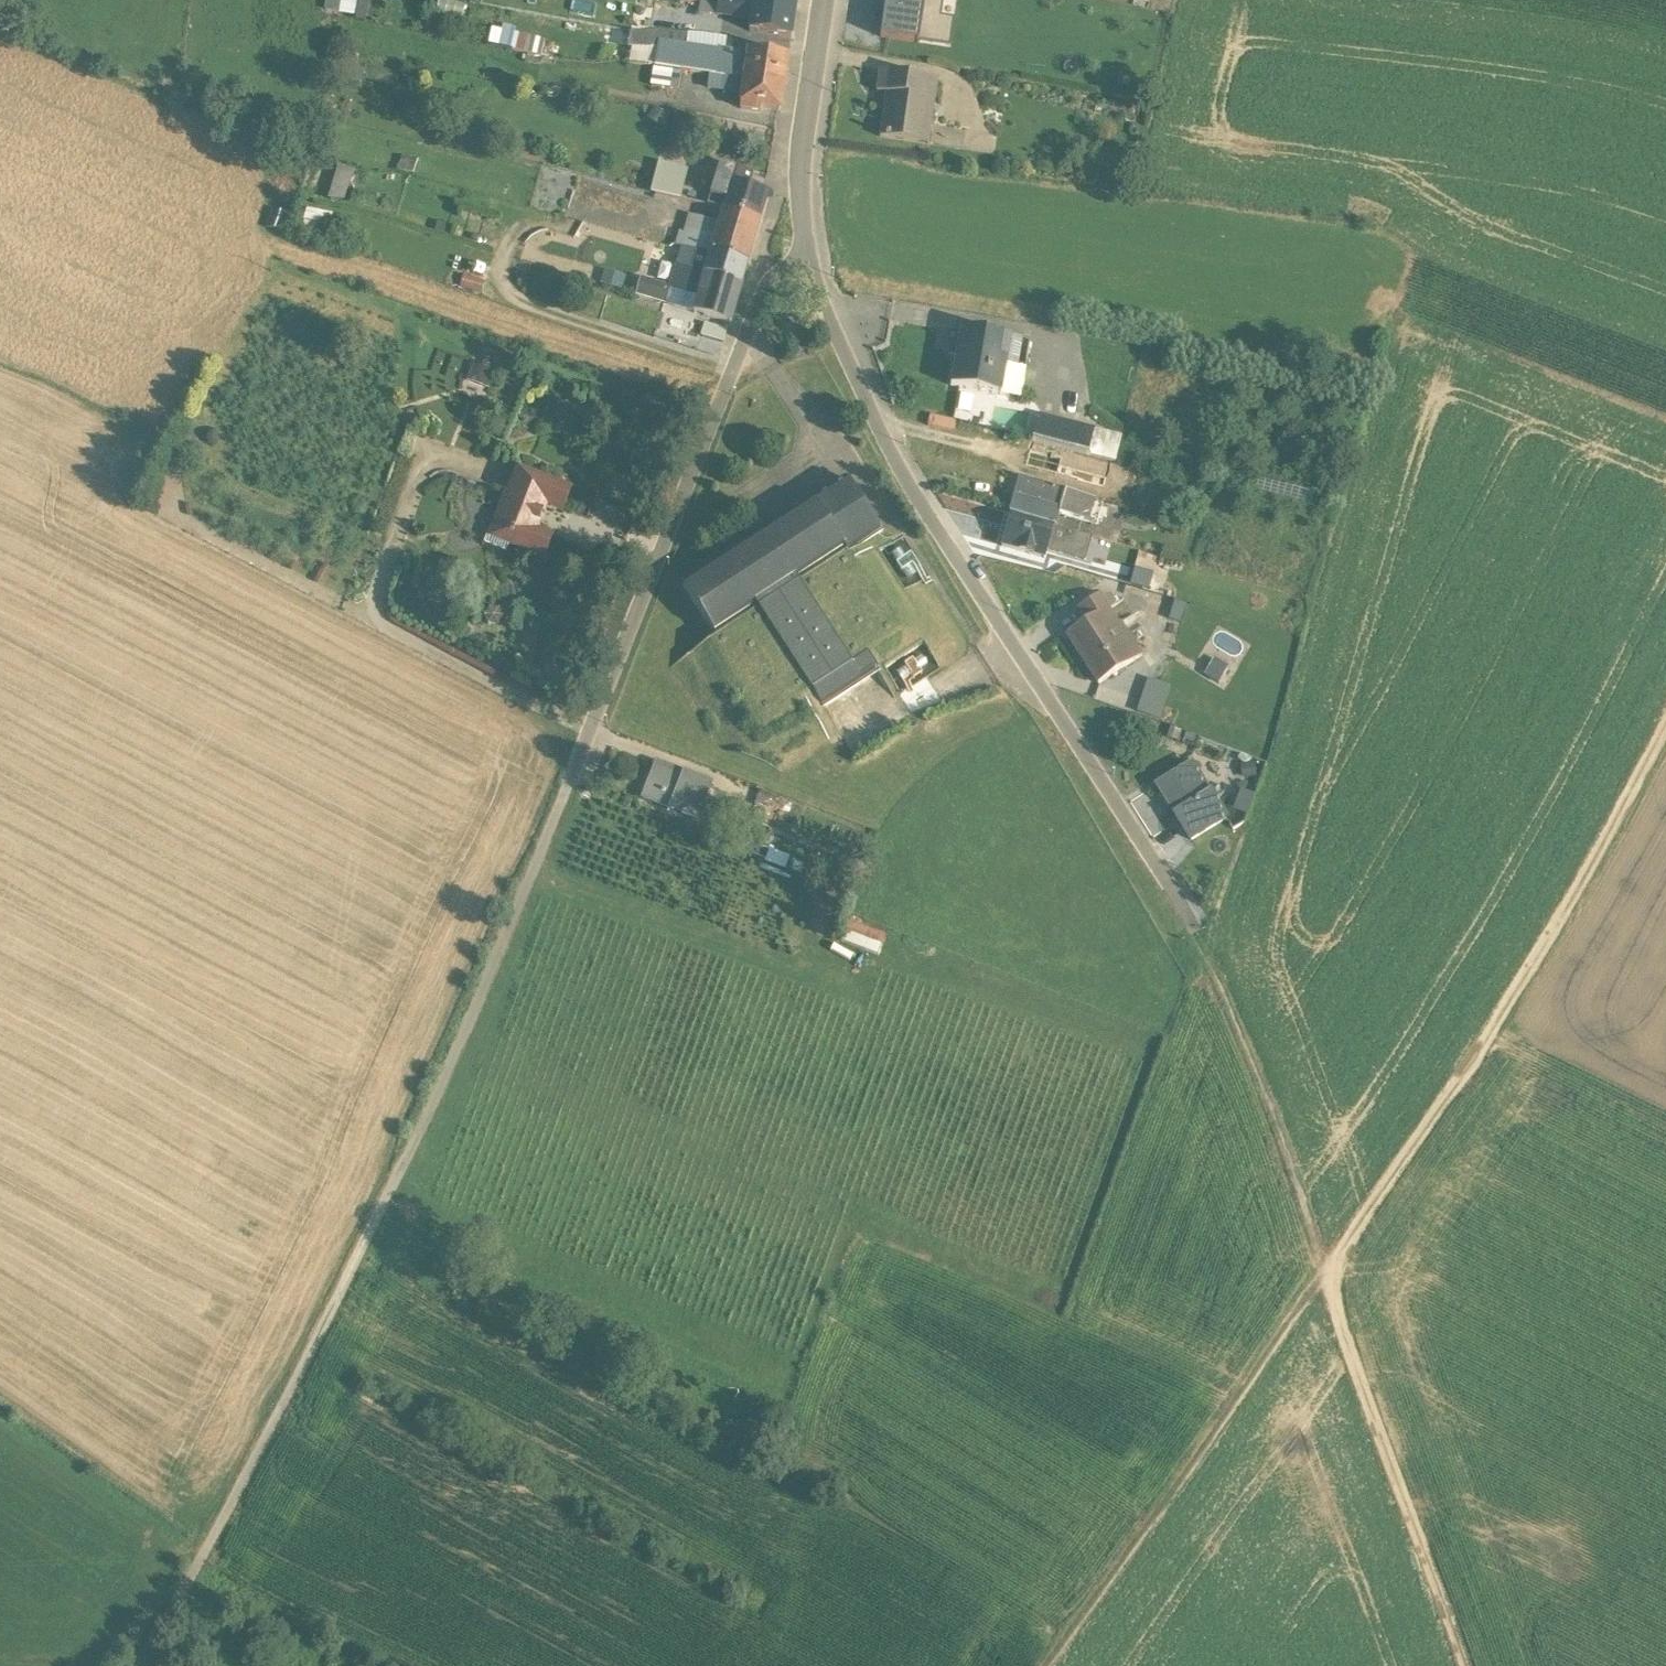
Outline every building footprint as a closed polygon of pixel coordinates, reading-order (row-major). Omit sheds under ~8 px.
[(323,9),(354,18),(354,20),(364,23),(365,23),(371,0),(324,0),(323,9)] [(463,6),(438,0),(434,13),(460,19),(463,6)] [(797,0),(679,0),(678,3),(793,20),(797,0)] [(879,48),(948,58),(952,30),(938,28),(943,0),(885,0),(879,48)] [(793,20),(698,6),(696,21),(714,25),(714,26),(747,31),(746,41),(789,48),(793,20)] [(544,42),(513,34),(515,29),(501,26),(500,31),(490,29),(486,45),(540,57),(544,42)] [(687,42),(630,33),(628,53),(658,57),(656,75),(705,83),(708,60),(685,57),(687,42)] [(708,60),(705,83),(782,95),(786,67),(745,60),(745,62),(725,60),(725,62),(708,60)] [(677,100),(680,79),(652,75),(649,94),(677,100)] [(878,80),(875,102),(884,104),(878,147),(928,155),(937,89),(878,80)] [(760,118),(778,120),(782,95),(709,84),(707,99),(739,104),(737,113),(738,114),(738,118),(759,122),(760,121),(760,118)] [(418,163),(402,158),(396,177),(412,182),(418,163)] [(354,171),(337,166),(327,202),(344,206),(354,171)] [(657,173),(650,200),(679,208),(686,180),(684,178),(657,173)] [(718,175),(706,215),(721,220),(758,229),(759,230),(766,203),(762,202),(746,197),(749,183),(718,175)] [(290,214),(269,208),(263,231),(284,237),(290,214)] [(299,239),(326,246),(333,221),(306,213),(299,239)] [(688,224),(682,242),(749,259),(758,229),(721,220),(717,232),(688,224)] [(746,272),(749,259),(682,242),(678,241),(674,255),(679,256),(680,254),(746,272)] [(746,272),(680,254),(679,256),(668,297),(696,306),(691,322),(729,333),(746,272)] [(481,301),(484,290),(463,283),(459,294),(481,301)] [(1021,349),(952,337),(947,364),(954,365),(949,396),(1017,408),(1022,377),(1016,376),(1021,349)] [(474,368),(466,388),(488,396),(495,375),(474,368)] [(1031,449),(1114,470),(1120,445),(1037,424),(1031,449)] [(482,553),(505,562),(509,553),(543,566),(551,545),(535,538),(545,513),(561,519),(569,498),(514,477),(505,499),(503,498),(482,553)] [(845,488),(681,595),(712,641),(753,614),(819,714),(876,678),(866,664),(851,673),(795,587),(841,557),(844,561),(880,540),(845,488)] [(1018,488),(1008,522),(1053,535),(1057,521),(1087,530),(1093,509),(1018,488)] [(1008,522),(999,555),(1000,555),(1043,568),(1046,559),(1083,569),(1090,547),(1008,522)] [(1157,599),(1160,585),(1133,576),(1129,592),(1129,594),(1143,597),(1146,596),(1157,599)] [(1097,693),(1141,664),(1120,630),(1117,631),(1099,602),(1075,618),(1083,631),(1063,644),(1096,694),(1097,693)] [(1184,614),(1173,610),(1167,629),(1179,633),(1184,614)] [(1216,693),(1227,676),(1211,667),(1201,684),(1216,693)] [(1169,695),(1146,687),(1135,721),(1158,729),(1169,695)] [(656,771),(642,807),(697,829),(712,791),(683,780),(683,782),(656,771)] [(1227,827),(1191,771),(1156,793),(1168,812),(1170,812),(1176,821),(1172,824),(1189,849),(1227,827)] [(1254,785),(1252,772),(1239,774),(1241,788),(1254,785)] [(1239,799),(1231,819),(1245,824),(1253,804),(1239,799)] [(779,812),(758,803),(753,814),(758,816),(752,832),(747,831),(736,857),(764,868),(767,860),(761,857),(768,839),(764,837),(770,821),(775,822),(779,812)] [(817,942),(827,916),(816,912),(807,938),(817,942)]
